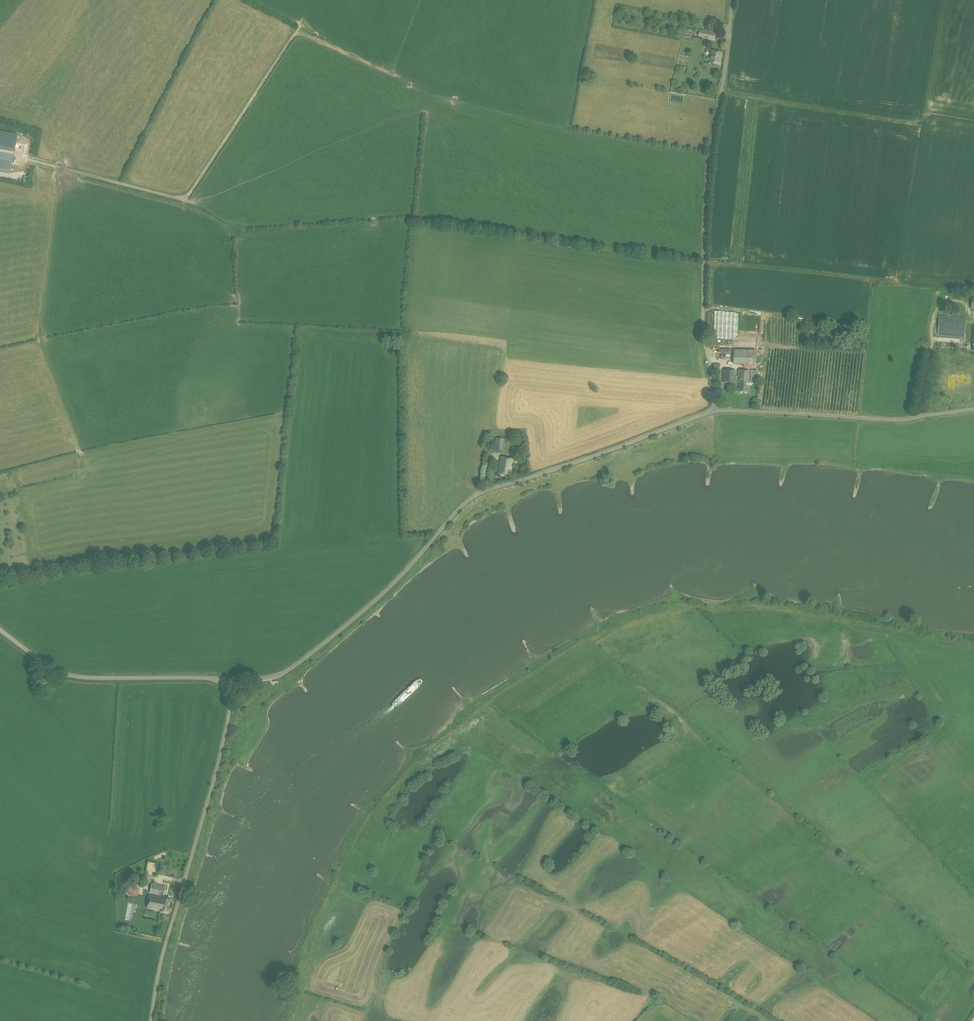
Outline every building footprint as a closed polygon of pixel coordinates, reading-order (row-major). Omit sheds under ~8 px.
[(700,30),(699,32),(698,32),(698,35),(699,35),(698,36),(704,37),(714,39),(716,33),(705,31),(700,30)] [(722,52),(711,51),(710,58),(708,57),(707,60),(710,61),(709,63),(720,65),(722,52)] [(11,170),(17,135),(0,132),(0,168),(11,170)] [(966,318),(962,317),(954,317),(939,316),(937,336),(964,338),(966,318)] [(734,338),(734,350),(759,351),(759,339),(734,338)] [(750,364),(750,351),(750,350),(734,350),(733,365),(750,365),(750,364)] [(723,382),(735,382),(735,379),(735,370),(724,370),(723,382)] [(735,379),(735,382),(739,383),(739,392),(748,392),(748,380),(749,380),(750,371),(738,371),(738,379),(735,379)] [(518,446),(517,456),(525,457),(526,447),(518,446)] [(514,459),(501,457),(499,473),(511,475),(514,459)] [(160,895),(160,897),(163,898),(165,886),(152,884),(150,893),(160,895)] [(127,892),(131,896),(137,895),(139,890),(136,885),(130,886),(127,892)] [(163,898),(160,897),(150,895),(147,908),(161,911),(160,911),(167,913),(170,899),(163,898)]
